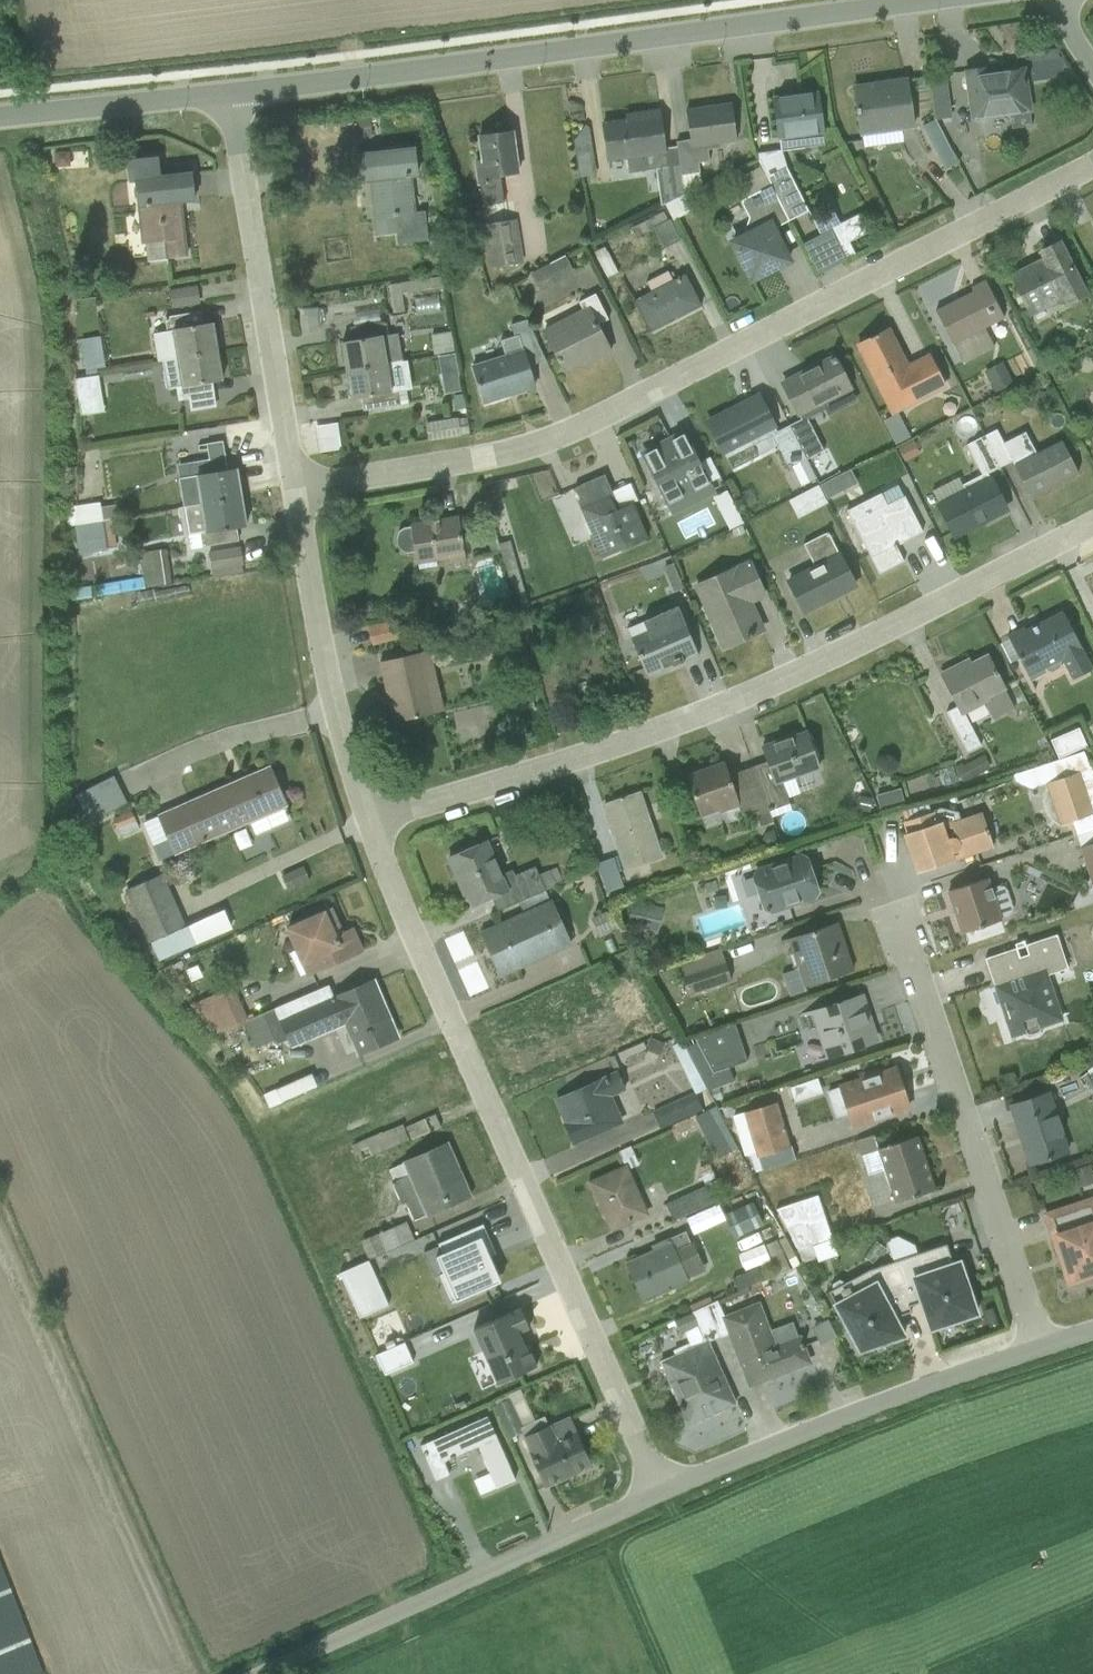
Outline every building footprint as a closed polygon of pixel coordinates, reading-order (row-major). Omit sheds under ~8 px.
[(1026,53),(1029,82),(1072,76),(1055,49),(1026,53)] [(1011,129),(1031,126),(1023,70),(984,75),(983,69),(966,71),(973,118),(1009,113),(1011,129)] [(928,76),(935,120),(951,119),(945,74),(928,76)] [(860,137),(913,130),(906,80),(885,83),(886,86),(854,90),(860,137)] [(780,152),(824,146),(817,94),(799,96),(799,95),(774,98),(774,100),(773,100),(780,150),(780,152)] [(719,144),(737,142),(731,105),(685,111),(690,140),(675,142),(676,146),(683,194),(701,186),(697,164),(709,162),(707,151),(720,149),(719,144)] [(676,146),(664,148),(658,111),(638,114),(639,119),(602,125),(608,162),(626,160),(628,174),(647,171),(647,170),(655,169),(660,206),(664,204),(683,194),(676,146)] [(945,169),(958,163),(935,120),(922,126),(945,169)] [(578,178),(596,175),(589,123),(584,124),(573,141),(578,178)] [(478,186),(482,211),(467,212),(469,226),(482,224),(488,268),(523,263),(517,219),(506,221),(500,177),(518,175),(512,132),(478,136),(481,160),(473,161),(476,186),(478,186)] [(397,245),(428,241),(424,211),(415,213),(411,178),(417,178),(414,148),(359,154),(362,182),(369,181),(376,234),(395,232),(397,245)] [(760,166),(788,222),(809,212),(780,152),(780,150),(757,153),(758,161),(760,166)] [(55,167),(70,167),(69,151),(55,152),(55,167)] [(186,255),(180,202),(193,200),(190,173),(159,176),(157,158),(127,161),(130,182),(133,182),(140,245),(163,242),(165,257),(186,255)] [(751,280),(788,261),(773,230),(788,222),(760,166),(735,179),(745,198),(739,201),(748,217),(743,232),(744,232),(730,239),(751,280)] [(691,208),(683,194),(664,204),(672,218),(691,208)] [(859,214),(839,223),(831,207),(811,217),(820,234),(831,228),(846,258),(854,254),(848,241),(868,231),(859,214)] [(636,237),(652,229),(663,249),(680,241),(669,219),(668,220),(663,212),(631,229),(636,237)] [(1065,306),(1085,296),(1059,243),(1040,252),(1044,260),(1011,277),(1031,316),(1062,301),(1065,306)] [(607,278),(617,273),(604,247),(593,252),(607,278)] [(529,273),(539,293),(575,275),(565,256),(529,273)] [(650,332),(701,306),(684,274),(671,280),(667,272),(646,283),(650,292),(634,300),(650,332)] [(441,287),(440,277),(389,285),(394,315),(404,313),(401,294),(441,287)] [(1004,319),(985,280),(970,288),(973,292),(935,311),(963,365),(995,349),(984,329),(1004,319)] [(171,309),(200,305),(197,287),(169,291),(171,309)] [(593,360),(610,352),(596,326),(607,320),(595,295),(578,303),(582,309),(543,329),(563,369),(591,355),(593,360)] [(299,333),(317,332),(316,308),(298,309),(299,333)] [(156,361),(161,361),(217,352),(212,324),(202,325),(200,312),(164,318),(166,331),(152,334),(156,361)] [(484,403),(535,388),(528,367),(545,361),(527,320),(510,325),(514,337),(500,341),(504,355),(472,365),(484,403)] [(342,343),(346,370),(401,361),(397,334),(388,335),(386,322),(349,328),(352,341),(342,343)] [(898,412),(947,388),(930,353),(905,366),(888,331),(857,345),(893,415),(881,421),(894,446),(910,437),(898,412)] [(438,355),(454,352),(452,332),(431,335),(433,356),(438,355)] [(81,339),(85,367),(105,364),(101,336),(81,339)] [(211,381),(222,380),(217,352),(161,361),(165,389),(175,387),(177,401),(213,395),(211,381)] [(461,391),(454,352),(438,355),(444,393),(461,391)] [(824,404),(851,390),(834,357),(782,384),(800,419),(789,426),(806,459),(823,450),(807,418),(826,408),(824,404)] [(396,392),(411,390),(407,361),(401,361),(346,370),(350,399),(360,397),(362,410),(398,404),(396,392)] [(995,393),(1013,384),(1002,362),(984,371),(995,393)] [(78,413),(87,412),(87,413),(106,410),(104,397),(101,397),(98,376),(77,379),(81,398),(84,397),(85,400),(77,401),(78,413)] [(789,426),(777,432),(758,396),(707,422),(731,469),(776,446),(788,469),(791,467),(800,486),(815,478),(806,459),(789,426)] [(426,423),(429,439),(468,433),(466,414),(461,415),(461,417),(426,423)] [(954,536),(1005,510),(987,474),(1000,468),(984,436),(976,419),(959,428),(967,444),(965,445),(981,475),(962,485),(958,478),(931,492),(954,536)] [(336,421),(314,423),(316,451),(338,449),(336,421)] [(1030,497),(1078,473),(1061,441),(1036,454),(1025,432),(1003,443),(996,430),(984,436),(1000,468),(1012,462),(1030,497)] [(675,515),(715,495),(683,434),(644,455),(675,515)] [(179,480),(183,508),(242,497),(237,470),(226,470),(224,459),(188,464),(190,477),(179,480)] [(576,500),(601,558),(648,539),(632,503),(619,509),(604,475),(574,488),(579,499),(576,500)] [(826,499),(842,491),(834,476),(818,485),(826,499)] [(922,532),(897,484),(846,511),(879,574),(903,561),(896,546),(903,543),(902,542),(922,532)] [(235,527),(246,525),(242,497),(183,508),(190,548),(238,540),(235,527)] [(74,525),(102,520),(99,503),(74,505),(74,525)] [(449,564),(465,562),(458,516),(410,524),(410,527),(403,528),(398,531),(395,539),(396,545),(401,552),(407,554),(414,553),(416,563),(448,558),(449,564)] [(74,525),(78,554),(117,547),(111,519),(102,520),(74,525)] [(807,609),(855,586),(827,532),(822,534),(816,523),(796,533),(813,566),(786,579),(803,612),(808,610),(807,609)] [(515,611),(526,610),(510,541),(498,544),(500,551),(501,551),(515,611)] [(211,572),(242,567),(239,548),(208,553),(211,572)] [(147,589),(171,588),(166,550),(141,553),(141,557),(130,559),(134,591),(147,589)] [(673,593),(683,589),(670,557),(660,561),(662,568),(673,593)] [(695,584),(722,646),(762,629),(751,604),(767,597),(751,560),(695,584)] [(94,601),(133,595),(130,581),(92,587),(94,601)] [(673,666),(698,656),(677,607),(660,614),(656,612),(645,617),(643,621),(627,628),(646,675),(650,674),(653,675),(660,671),(661,669),(671,664),(673,666)] [(533,636),(526,610),(515,611),(504,615),(508,632),(489,637),(496,666),(537,657),(536,654),(547,651),(547,649),(550,649),(547,634),(546,634),(545,630),(538,632),(538,635),(533,636)] [(424,627),(441,626),(440,612),(424,613),(424,627)] [(1071,680),(1092,670),(1062,612),(1025,631),(1023,627),(1007,636),(1029,678),(1045,669),(1046,670),(1051,672),(1059,668),(1061,663),(1059,661),(1061,660),(1071,680)] [(370,629),(373,643),(403,636),(400,623),(370,629)] [(394,722),(443,711),(429,650),(379,662),(394,722)] [(992,720),(1014,709),(987,657),(962,670),(959,666),(942,675),(957,706),(946,712),(967,753),(980,746),(963,714),(984,704),(992,720)] [(1048,745),(1054,760),(1087,746),(1079,727),(1057,736),(1058,740),(1048,745)] [(781,783),(818,770),(806,732),(762,746),(767,762),(752,767),(767,811),(788,803),(781,783)] [(1068,822),(1072,835),(1076,834),(1092,828),(1092,773),(1083,751),(1009,775),(1012,782),(1031,789),(1046,784),(1044,789),(1043,795),(1043,805),(1046,813),(1049,819),(1056,824),(1060,824),(1068,822)] [(954,768),(963,784),(990,769),(983,755),(963,766),(961,764),(954,768)] [(743,820),(767,811),(752,767),(728,775),(724,763),(686,776),(701,817),(718,811),(719,813),(738,806),(743,820)] [(256,837),(292,821),(270,765),(156,815),(157,816),(143,823),(159,861),(251,823),(256,837)] [(938,770),(942,786),(956,783),(952,766),(938,770)] [(88,822),(127,804),(113,776),(100,782),(92,769),(77,777),(85,790),(76,794),(88,822)] [(904,804),(900,789),(875,795),(879,811),(904,804)] [(623,871),(661,858),(639,793),(622,799),(622,797),(619,798),(620,800),(604,805),(620,855),(596,863),(598,870),(596,871),(607,901),(625,895),(618,871),(623,869),(623,871)] [(856,811),(869,814),(873,800),(860,796),(856,811)] [(950,858),(992,845),(982,812),(959,819),(958,812),(938,808),(932,811),(929,811),(926,801),(902,808),(906,821),(905,821),(909,832),(905,833),(919,873),(951,861),(950,858)] [(113,820),(120,836),(139,829),(131,812),(113,820)] [(1076,834),(1080,846),(1079,847),(1089,878),(1083,880),(1072,902),(1074,909),(1092,903),(1092,828),(1076,834)] [(519,901),(546,890),(562,882),(556,868),(538,875),(535,868),(515,876),(511,870),(501,875),(494,858),(495,857),(488,842),(498,838),(497,836),(448,858),(464,895),(469,893),(474,905),(491,898),(497,912),(519,901)] [(769,912),(815,896),(817,892),(807,859),(800,854),(756,868),(751,876),(752,877),(739,881),(745,898),(757,894),(762,909),(769,912)] [(288,891),(309,882),(302,866),(281,876),(288,891)] [(162,874),(124,891),(147,942),(150,941),(157,961),(232,929),(224,909),(184,925),(162,874)] [(962,934),(1001,920),(1001,918),(1008,916),(1012,912),(1012,906),(1007,890),(1004,886),(997,886),(992,887),(988,878),(948,891),(962,934)] [(500,975),(570,943),(550,898),(549,899),(546,890),(519,901),(525,915),(482,933),(500,975)] [(626,926),(657,932),(663,906),(632,900),(626,926)] [(305,977),(361,951),(352,930),(339,936),(326,906),(283,926),(305,977)] [(618,925),(612,910),(592,919),(599,935),(615,928),(614,926),(618,925)] [(1010,1037),(1064,1021),(1048,975),(1092,959),(1092,922),(1025,945),(1024,941),(1014,944),(1015,948),(985,959),(1010,1037)] [(804,987),(853,970),(852,968),(850,969),(844,950),(840,951),(836,940),(840,938),(835,925),(838,924),(837,923),(779,942),(780,944),(787,942),(789,950),(786,951),(788,956),(790,956),(794,969),(782,974),(790,996),(805,991),(804,987)] [(675,965),(687,995),(731,980),(720,951),(675,965)] [(357,1054),(394,1039),(382,1011),(386,1009),(375,980),(333,997),(328,987),(248,1020),(243,1022),(254,1049),(275,1040),(275,1042),(287,1038),(291,1047),(345,1025),(357,1054)] [(243,1022),(248,1020),(233,986),(192,1003),(218,1032),(243,1022)] [(825,1058),(872,1043),(868,1029),(870,1028),(866,1017),(868,1016),(861,995),(800,1015),(800,1017),(806,1015),(811,1030),(815,1028),(825,1058)] [(681,1040),(708,1091),(734,1082),(728,1067),(746,1061),(733,1023),(681,1040)] [(646,1051),(660,1056),(665,1041),(652,1036),(646,1051)] [(672,1045),(695,1093),(706,1089),(680,1041),(672,1045)] [(620,1072),(613,1056),(609,1058),(616,1073),(556,1099),(567,1124),(565,1125),(573,1143),(623,1121),(612,1096),(625,1090),(618,1073),(620,1072)] [(851,1127),(908,1108),(895,1069),(880,1074),(878,1068),(858,1074),(858,1077),(837,1084),(838,1088),(827,1092),(835,1118),(847,1114),(851,1127)] [(263,1095),(269,1109),(282,1103),(281,1101),(316,1087),(310,1073),(274,1088),(275,1090),(263,1095)] [(794,1102),(822,1092),(817,1078),(789,1087),(794,1102)] [(1029,1164),(1070,1151),(1050,1092),(1010,1105),(1029,1164)] [(652,1111),(660,1129),(703,1110),(697,1094),(652,1111)] [(743,1112),(757,1158),(789,1147),(776,1102),(743,1112)] [(718,1159),(730,1151),(709,1110),(694,1117),(718,1159)] [(441,1128),(435,1114),(405,1127),(410,1139),(441,1128)] [(359,1160),(408,1140),(402,1125),(353,1145),(359,1160)] [(894,1203),(935,1189),(917,1136),(886,1147),(882,1133),(857,1142),(868,1175),(883,1171),(894,1203)] [(414,1221),(470,1196),(462,1178),(458,1180),(443,1145),(403,1162),(408,1174),(392,1181),(402,1204),(406,1202),(414,1221)] [(611,1230),(648,1213),(628,1169),(638,1165),(630,1146),(617,1152),(624,1168),(591,1182),(611,1230)] [(715,1168),(729,1192),(746,1182),(735,1157),(715,1168)] [(665,1204),(673,1221),(715,1203),(711,1193),(722,1188),(718,1180),(716,1180),(709,1163),(697,1168),(705,1186),(665,1204)] [(1077,1188),(1092,1183),(1092,1173),(1090,1165),(1072,1170),(1077,1188)] [(776,1209),(797,1251),(831,1238),(816,1195),(776,1209)] [(1092,1276),(1092,1200),(1046,1215),(1069,1284),(1092,1276)] [(733,1239),(763,1225),(752,1202),(722,1215),(733,1239)] [(360,1240),(368,1260),(413,1240),(405,1222),(382,1232),(381,1230),(379,1231),(379,1232),(360,1240)] [(451,1303),(493,1284),(483,1259),(495,1253),(482,1224),(439,1244),(443,1252),(435,1255),(442,1272),(438,1274),(451,1303)] [(687,1280),(705,1271),(692,1242),(689,1243),(684,1232),(670,1238),(669,1237),(650,1246),(653,1250),(626,1263),(643,1301),(688,1281),(687,1280)] [(885,1242),(890,1258),(913,1251),(908,1235),(885,1242)] [(837,1255),(831,1238),(797,1251),(801,1262),(816,1257),(817,1261),(837,1255)] [(770,1262),(763,1244),(739,1255),(745,1271),(770,1262)] [(930,1329),(976,1314),(959,1262),(952,1264),(946,1244),(894,1262),(909,1306),(920,1303),(930,1329)] [(355,1317),(386,1304),(366,1258),(336,1270),(355,1317)] [(860,1351),(904,1336),(897,1316),(911,1312),(909,1306),(894,1262),(870,1269),(844,1283),(838,1280),(832,1284),(832,1291),(829,1292),(860,1351)] [(736,1291),(761,1280),(757,1268),(731,1279),(736,1291)] [(750,1385),(808,1362),(798,1335),(776,1345),(760,1302),(723,1315),(716,1300),(705,1305),(719,1338),(729,1333),(750,1385)] [(688,1425),(735,1404),(708,1343),(719,1338),(705,1305),(691,1311),(705,1343),(660,1362),(688,1425)] [(472,1329),(496,1383),(536,1366),(527,1345),(524,1346),(519,1333),(529,1328),(520,1308),(472,1329)] [(813,1327),(821,1344),(822,1344),(821,1342),(834,1335),(835,1337),(836,1337),(828,1320),(813,1327)] [(403,1341),(372,1351),(379,1372),(410,1362),(403,1341)] [(494,1405),(510,1439),(547,1422),(544,1415),(534,1420),(519,1389),(508,1394),(510,1398),(494,1405)] [(496,1488),(515,1480),(487,1416),(419,1445),(434,1481),(449,1474),(443,1462),(478,1447),(496,1488)] [(546,1487),(591,1466),(569,1417),(524,1438),(546,1487)] [(43,1673),(0,1565),(0,1673),(42,1673),(43,1673)]
